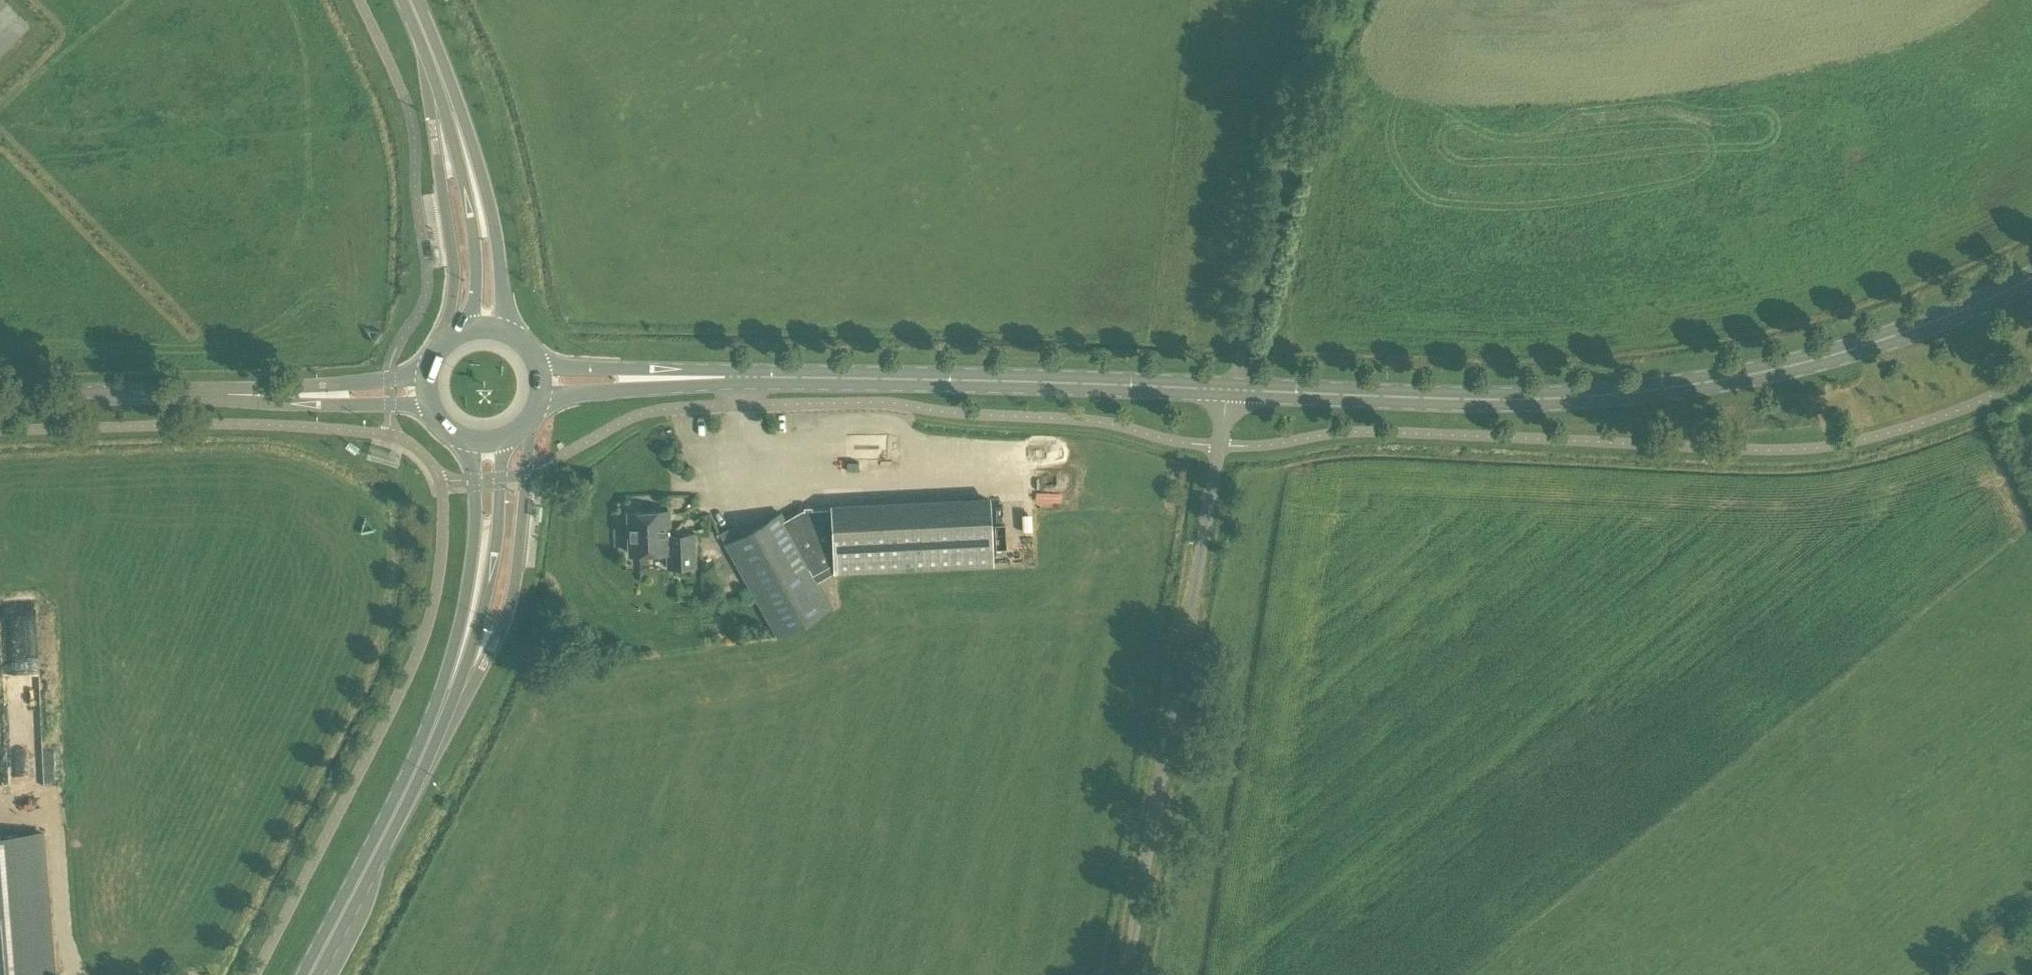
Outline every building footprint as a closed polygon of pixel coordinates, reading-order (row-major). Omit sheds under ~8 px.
[(30,25),(5,0),(0,0),(0,55),(30,25)] [(994,562),(990,498),(830,507),(830,508),(802,510),(785,520),(780,512),(726,543),(779,636),(833,604),(818,578),(834,569),(834,571),(994,562)] [(669,534),(668,510),(629,511),(631,553),(668,551),(669,566),(695,565),(694,533),(669,534)] [(42,832),(0,836),(0,974),(53,974),(42,832)]
